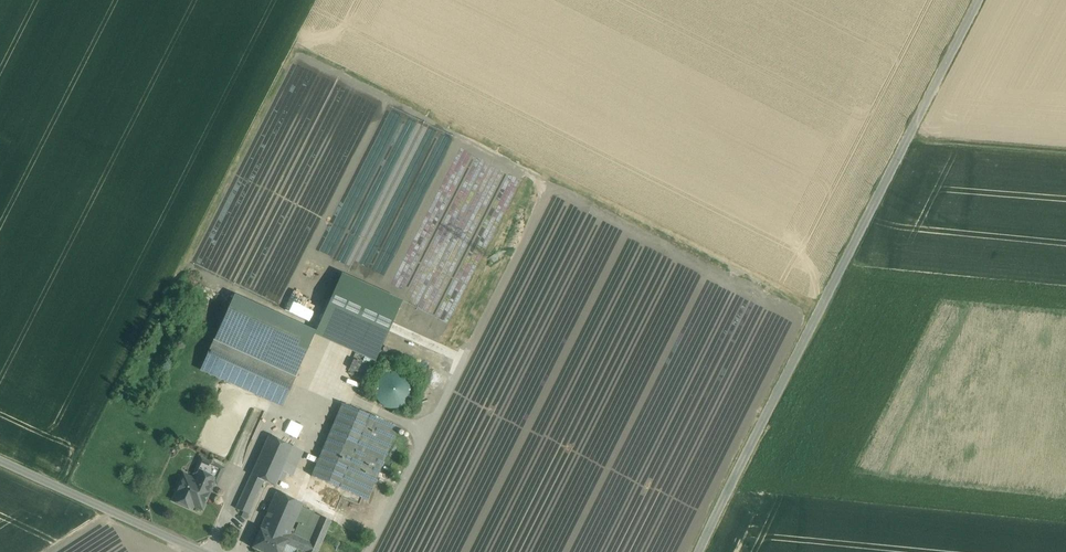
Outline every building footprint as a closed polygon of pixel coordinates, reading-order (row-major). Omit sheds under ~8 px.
[(296,376),(316,332),(234,295),(214,340),(296,376)] [(296,376),(214,340),(201,370),(282,407),(296,376)] [(411,397),(412,390),(410,383),(406,377),(400,373),(393,372),(386,373),(380,377),(376,383),(374,391),(376,398),(380,404),(386,408),(393,409),(400,407),(407,403),(411,397)] [(342,405),(311,476),(344,490),(375,419),(342,405)] [(375,419),(344,490),(367,500),(397,429),(375,419)] [(268,437),(251,476),(264,481),(275,486),(276,485),(279,479),(282,472),(286,474),(292,476),(303,452),(268,437)] [(222,468),(201,459),(194,474),(197,475),(214,482),(215,483),(222,468)] [(214,482),(197,475),(194,481),(184,477),(181,485),(178,486),(177,490),(178,492),(174,500),(192,509),(193,505),(202,509),(214,482)] [(264,481),(251,476),(243,493),(255,499),(264,481)] [(255,499),(243,493),(236,509),(248,514),(255,499)] [(302,504),(277,493),(276,494),(260,530),(287,541),(290,534),(293,535),(295,530),(292,528),(302,504)] [(290,534),(287,541),(285,544),(299,550),(304,551),(318,551),(331,522),(321,517),(310,543),(293,535),(290,534)] [(260,530),(253,548),(262,551),(282,551),(285,544),(287,541),(260,530)] [(282,551),(298,551),(299,550),(285,544),(282,551)]
